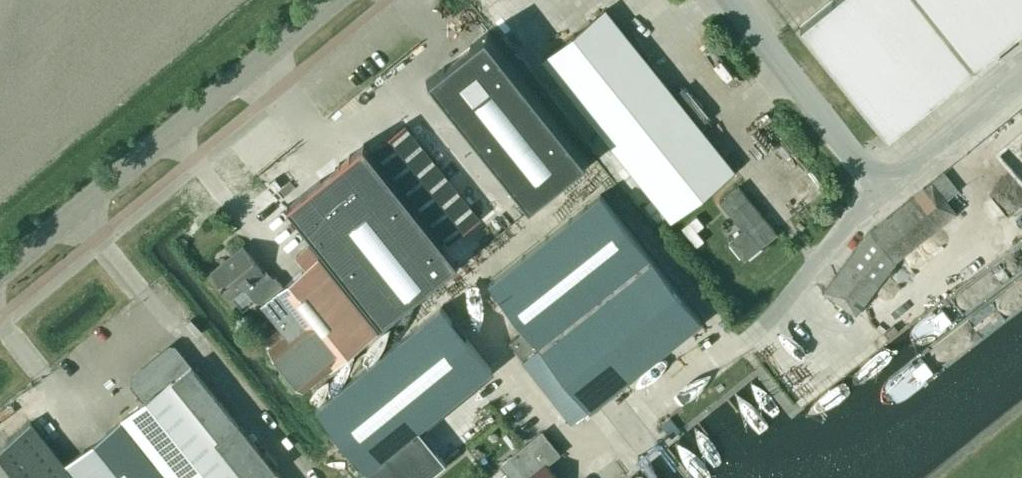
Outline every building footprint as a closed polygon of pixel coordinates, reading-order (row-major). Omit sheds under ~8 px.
[(1021,27),(1021,0),(830,0),(801,23),(890,133),(997,47),(1021,27)] [(733,168),(605,9),(542,59),(671,218),(733,168)] [(488,29),(424,80),(524,206),(588,155),(488,29)] [(493,212),(419,118),(387,143),(461,237),(493,212)] [(456,260),(364,145),(288,207),(380,321),(456,260)] [(868,230),(823,290),(855,314),(864,300),(893,261),(956,211),(946,199),(958,189),(944,170),(868,230)] [(743,259),(776,232),(738,183),(719,198),(742,226),(727,239),(743,259)] [(700,321),(600,194),(490,282),(525,327),(509,340),(572,422),(700,321)] [(267,275),(243,245),(210,271),(230,296),(243,285),(254,300),(264,300),(266,299),(290,329),(268,347),(302,390),(333,365),(334,365),(377,331),(354,303),(349,307),(313,261),(282,285),(276,277),(267,275)] [(366,469),(491,368),(441,306),(316,407),(366,469)] [(123,417),(172,477),(280,477),(271,466),(275,463),(263,448),(259,451),(237,424),(236,425),(175,349),(167,348),(132,377),(131,384),(144,399),(123,417)] [(73,477),(172,477),(123,417),(63,466),(73,477)] [(63,466),(28,423),(0,445),(0,477),(73,477),(63,466)] [(444,462),(418,429),(358,477),(425,477),(444,462)] [(499,464),(510,477),(557,477),(545,463),(558,453),(540,430),(524,444),(540,464),(526,475),(509,455),(499,464)]
